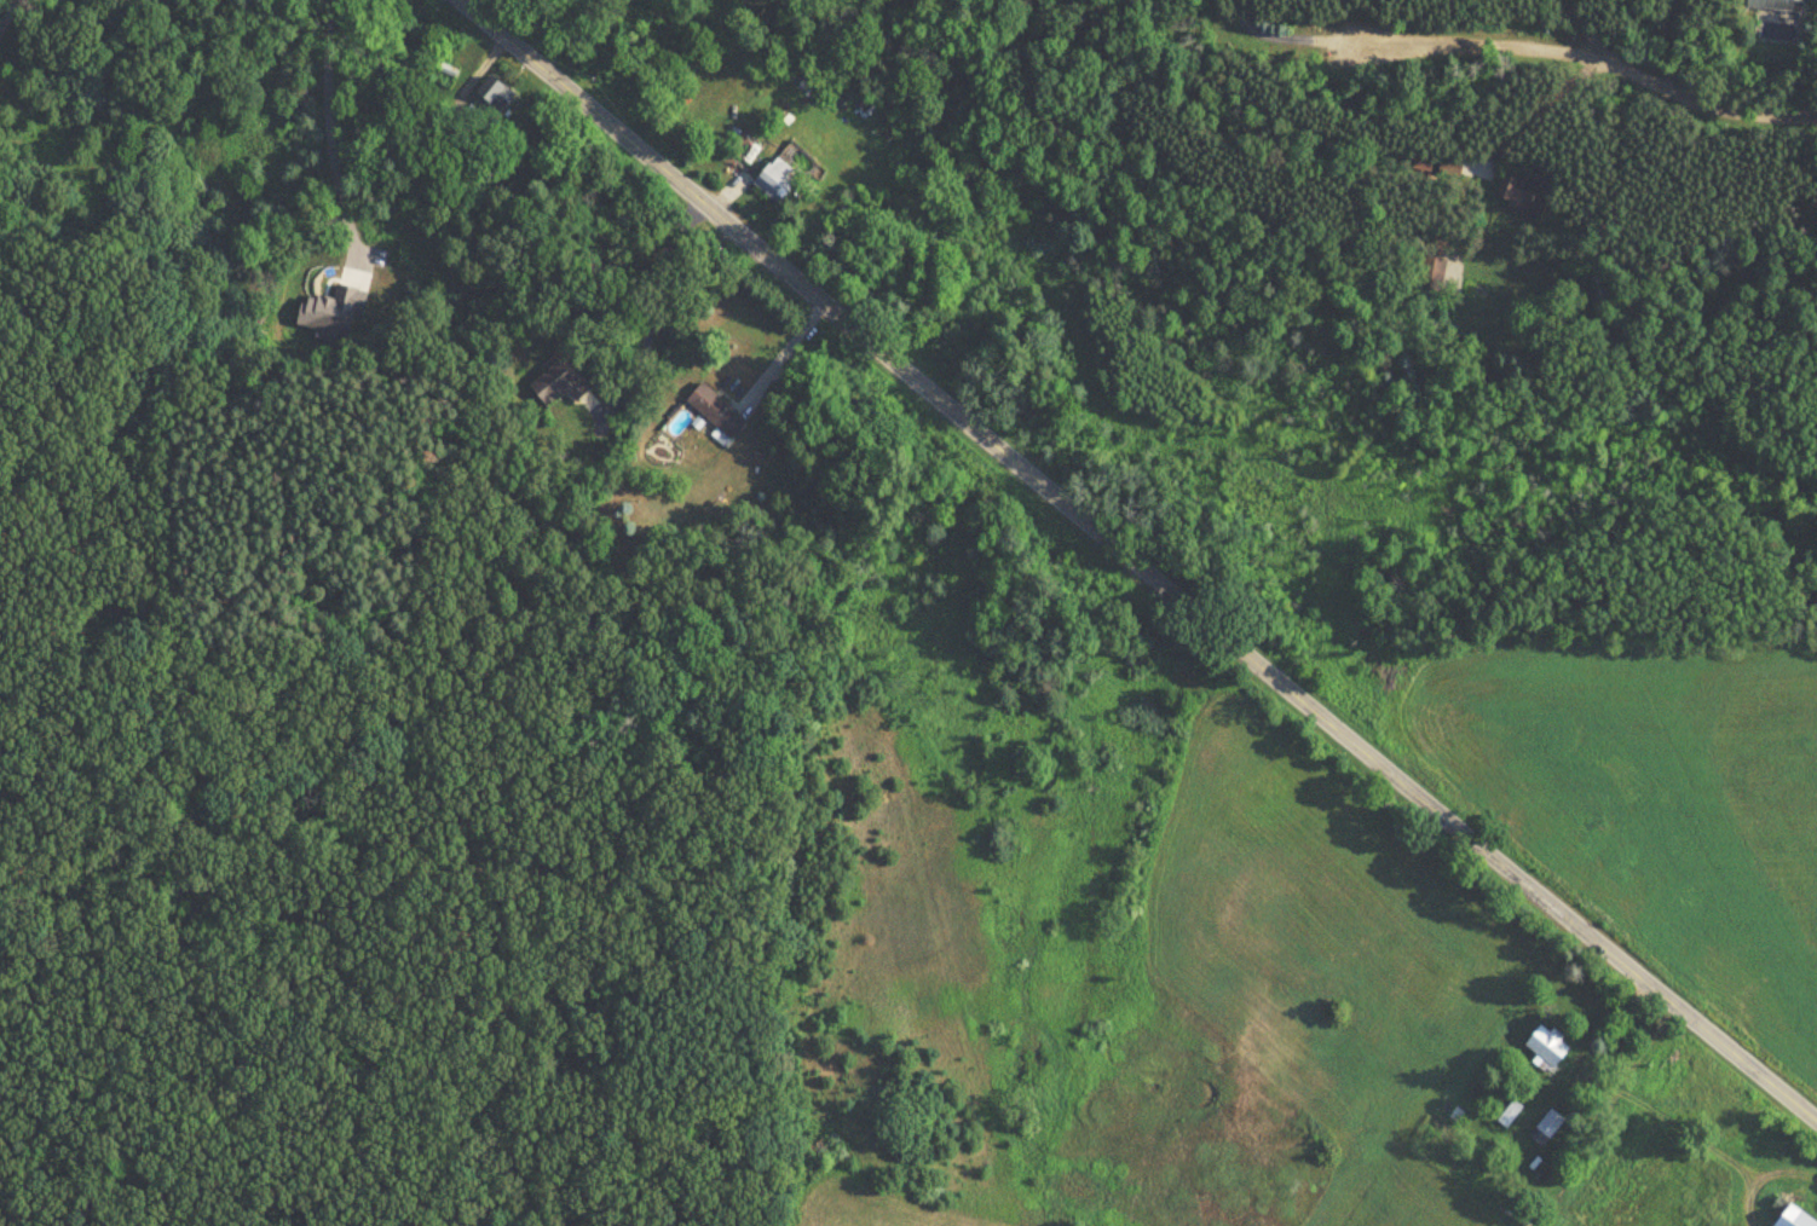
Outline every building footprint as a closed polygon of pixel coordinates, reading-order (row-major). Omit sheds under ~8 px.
[(1792,12),(1793,0),(1744,0),(1743,6),(1792,12)] [(493,119),(514,96),(494,78),(474,101),(493,119)] [(777,204),(799,174),(773,154),(751,184),(777,204)] [(1529,206),(1533,180),(1504,176),(1501,202),(1529,206)] [(1414,284),(1437,290),(1446,260),(1423,253),(1414,284)] [(526,384),(543,406),(563,389),(573,402),(589,389),(562,355),(526,384)] [(684,400),(729,439),(744,421),(700,382),(684,400)] [(1549,1074),(1567,1044),(1536,1024),(1523,1045),(1539,1055),(1533,1064),(1549,1074)] [(1563,1119),(1548,1108),(1527,1137),(1542,1148),(1563,1119)] [(1787,1202),(1770,1225),(1816,1225),(1816,1224),(1787,1202)]
